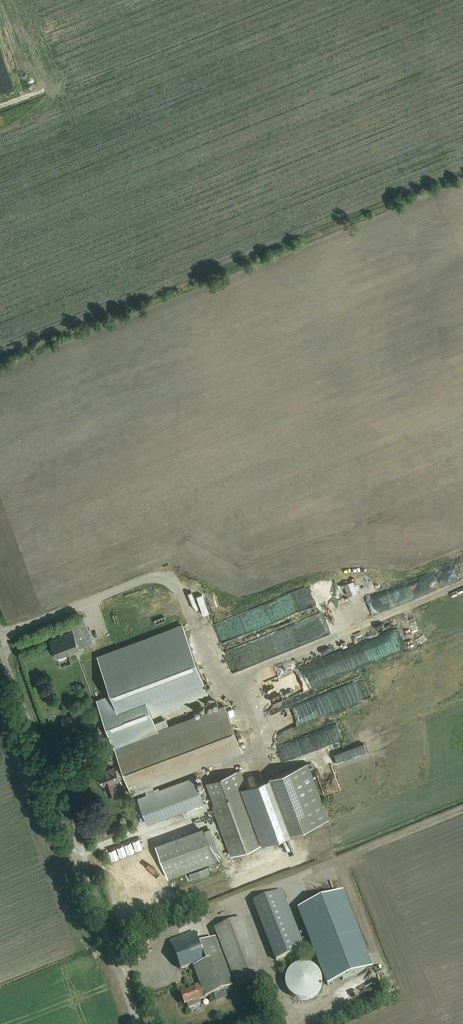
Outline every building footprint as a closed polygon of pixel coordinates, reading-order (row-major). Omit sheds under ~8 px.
[(313,638),(349,624),(342,607),(314,618),(318,630),(311,633),(313,638)] [(56,658),(79,649),(80,649),(80,648),(93,643),(84,618),(71,623),(74,631),(72,631),(58,637),(59,637),(50,641),(56,658)] [(152,713),(208,692),(184,623),(99,654),(113,695),(98,700),(115,748),(158,731),(152,713)] [(331,712),(366,698),(359,680),(324,693),(331,712)] [(101,783),(102,784),(103,785),(104,784),(107,794),(116,790),(113,781),(125,777),(131,794),(145,789),(147,794),(137,798),(147,825),(204,804),(194,776),(159,789),(158,787),(153,789),(151,783),(195,767),(240,750),(224,707),(179,724),(158,731),(115,748),(118,757),(105,762),(106,765),(104,766),(104,768),(97,770),(101,779),(100,780),(101,783)] [(78,722),(75,714),(61,719),(64,728),(78,722)] [(366,757),(362,745),(333,755),(338,767),(366,757)] [(306,764),(266,779),(268,782),(287,834),(327,821),(306,764)] [(230,855),(262,843),(243,791),(236,772),(206,783),(214,804),(212,805),(230,855)] [(268,782),(243,791),(262,843),(287,834),(268,782)] [(156,849),(167,879),(214,861),(203,832),(156,849)] [(304,950),(281,890),(253,902),(276,961),(304,950)] [(340,893),(296,910),(326,986),(370,968),(340,893)] [(237,989),(265,978),(242,919),(213,930),(237,989)] [(199,945),(193,932),(169,941),(180,970),(205,961),(205,962),(193,967),(199,984),(193,986),(194,990),(181,995),(184,1005),(187,1005),(189,1009),(200,1005),(199,1000),(233,988),(215,939),(199,945)] [(317,995),(320,990),(321,985),(321,980),(320,975),(317,971),(313,967),(309,965),(304,964),(299,964),(294,966),(289,969),(286,973),(284,978),(284,983),(284,988),(286,993),(290,997),(294,1000),(299,1001),(304,1002),(309,1001),(314,998),(317,995)]
